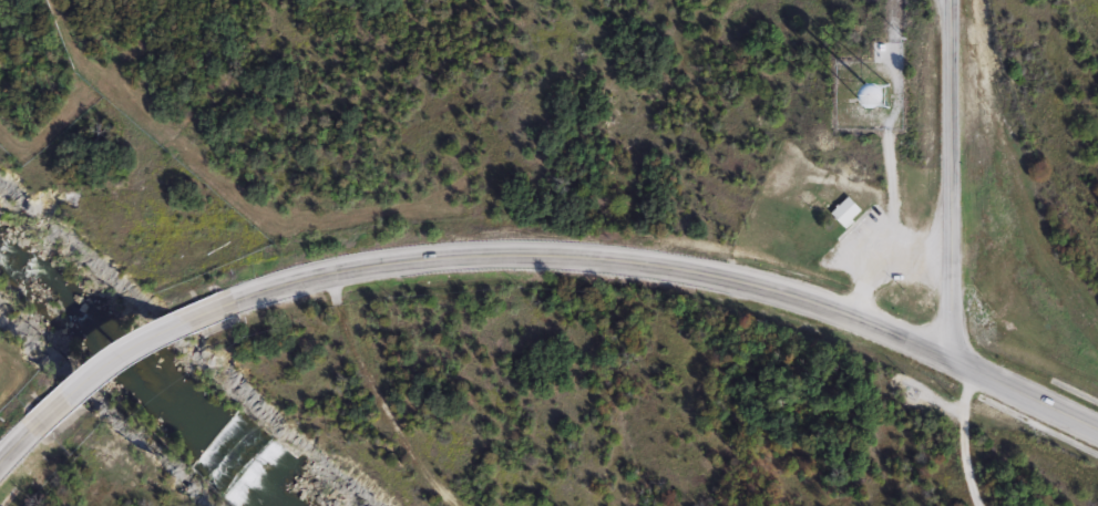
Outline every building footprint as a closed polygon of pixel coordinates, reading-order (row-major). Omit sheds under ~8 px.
[(862,210),(846,227),(830,213),(845,195),(862,210)]
